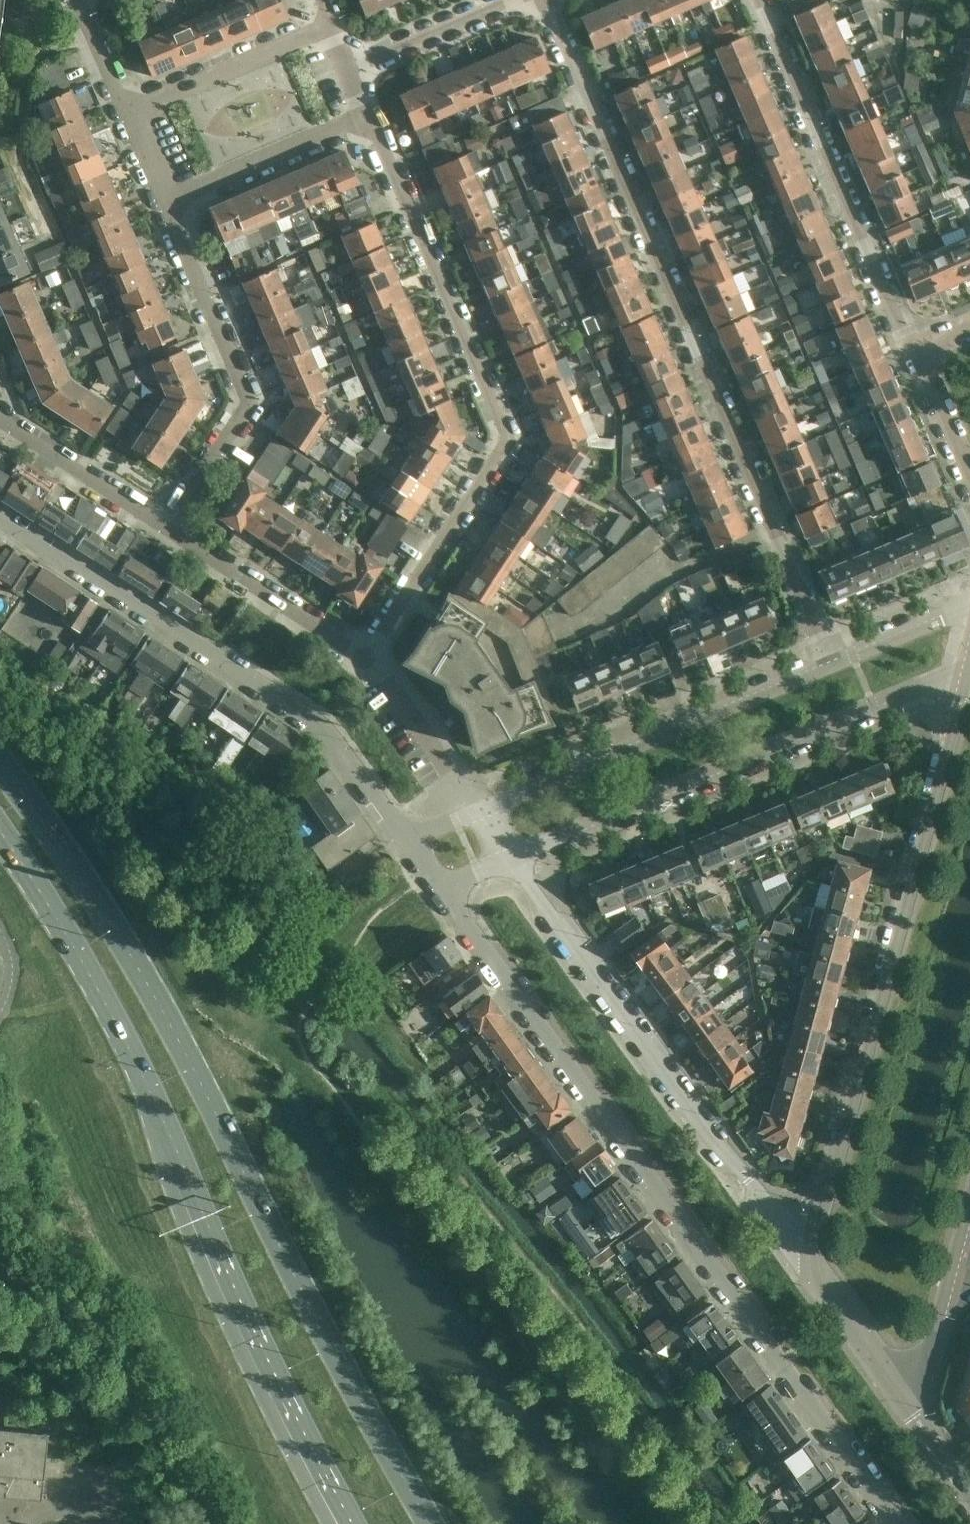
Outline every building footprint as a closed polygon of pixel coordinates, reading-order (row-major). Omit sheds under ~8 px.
[(233,42),(215,0),(213,0),(188,11),(192,20),(206,53),(233,42)] [(233,42),(259,30),(247,0),(215,0),(233,42)] [(259,30),(286,18),(279,0),(247,0),(259,30)] [(378,0),(358,0),(365,15),(382,8),(378,0)] [(651,25),(640,0),(621,0),(621,1),(618,2),(632,34),(651,25)] [(670,17),(663,0),(640,0),(651,25),(670,17)] [(670,17),(674,26),(681,23),(677,14),(688,10),(684,0),(663,0),(670,17)] [(688,10),(693,21),(712,13),(707,1),(708,1),(708,0),(684,0),(688,10)] [(787,2),(790,12),(811,3),(810,0),(792,0),(787,2)] [(169,17),(162,2),(154,6),(160,21),(169,17)] [(613,42),(632,34),(618,2),(615,3),(613,2),(605,5),(605,8),(599,10),(613,42)] [(861,2),(848,8),(851,15),(864,10),(861,2)] [(802,36),(834,22),(826,3),(794,17),(795,19),(795,20),(798,29),(800,30),(802,36)] [(926,11),(912,6),(906,26),(921,29),(926,11)] [(613,42),(599,10),(593,13),(591,11),(584,15),(584,17),(580,19),(593,50),(613,42)] [(855,24),(868,18),(864,10),(851,15),(855,24)] [(902,40),(903,13),(895,12),(894,39),(902,40)] [(192,20),(165,32),(179,65),(206,53),(192,20)] [(745,33),(739,20),(720,29),(725,42),(745,33)] [(842,41),(834,22),(802,36),(805,42),(805,44),(808,52),(810,53),(811,55),(842,41)] [(926,31),(921,29),(906,26),(904,34),(923,39),(926,31)] [(712,33),(718,45),(725,42),(720,29),(712,33)] [(165,32),(138,43),(144,55),(152,76),(179,65),(165,32)] [(521,44),(511,48),(519,66),(523,67),(529,80),(549,71),(534,38),(531,40),(529,38),(521,42),(521,44)] [(723,69),(752,56),(749,48),(751,45),(749,41),(745,39),(744,38),(714,50),(723,69)] [(851,61),(842,41),(811,55),(811,57),(811,59),(814,67),(816,67),(819,74),(851,61)] [(878,41),(862,47),(865,55),(880,48),(878,41)] [(703,51),(699,42),(687,47),(686,44),(682,46),(687,58),(703,51)] [(681,47),(680,46),(663,53),(668,66),(687,58),(682,46),(681,47)] [(510,88),(529,80),(523,67),(519,66),(511,48),(506,50),(504,49),(496,53),(496,55),(493,56),(501,75),(504,75),(510,88)] [(868,63),(884,57),(880,48),(865,55),(868,63)] [(907,49),(905,58),(918,61),(920,53),(907,49)] [(668,66),(663,53),(662,54),(663,55),(645,63),(649,75),(668,66)] [(477,63),(474,64),(482,82),(486,83),(491,97),(510,88),(504,75),(501,75),(493,56),(487,59),(485,57),(477,61),(477,63)] [(723,69),(730,87),(760,74),(759,72),(761,69),(759,65),(756,64),(752,56),(723,69)] [(859,80),(851,61),(819,74),(822,81),(822,84),(824,90),(826,91),(827,93),(859,80)] [(41,83),(63,74),(58,62),(36,72),(41,83)] [(473,105),(491,97),(486,83),(482,82),(474,64),(468,67),(467,65),(459,69),(459,71),(456,72),(464,90),(468,91),(473,105)] [(961,88),(969,90),(969,66),(966,65),(961,88)] [(677,68),(666,73),(672,86),(683,81),(677,68)] [(700,68),(686,73),(690,83),(704,77),(700,68)] [(625,71),(604,80),(609,92),(631,83),(625,71)] [(455,113),(473,105),(468,91),(464,90),(456,72),(450,75),(448,73),(441,76),(441,79),(438,80),(446,98),(449,99),(455,113)] [(904,73),(903,85),(918,87),(920,76),(904,73)] [(63,74),(41,83),(47,94),(68,85),(63,74)] [(738,105),(768,92),(764,84),(766,81),(765,77),(761,77),(760,74),(730,87),(738,105)] [(694,93),(708,87),(704,77),(690,83),(694,93)] [(893,77),(880,83),(884,91),(881,92),(881,94),(898,87),(893,77)] [(437,121),(443,118),(455,113),(449,99),(446,98),(438,80),(432,83),(430,81),(422,85),(421,87),(419,88),(427,106),(431,107),(437,121)] [(867,99),(859,80),(827,93),(828,94),(827,97),(831,105),(833,106),(836,113),(867,99)] [(623,113),(654,100),(646,82),(615,95),(617,100),(616,102),(620,111),(622,111),(623,113)] [(687,86),(676,91),(682,105),(693,101),(687,86)] [(888,109),(904,102),(898,87),(881,94),(888,109)] [(400,97),(415,130),(423,148),(443,140),(439,129),(430,133),(426,125),(437,121),(431,107),(427,106),(419,88),(413,91),(410,90),(403,93),(403,95),(400,97)] [(546,100),(541,88),(533,92),(538,103),(546,100)] [(955,109),(969,114),(969,90),(961,88),(955,109)] [(49,130),(50,131),(81,117),(76,105),(77,102),(73,94),(71,94),(70,91),(49,100),(56,115),(48,119),(53,129),(49,130)] [(527,94),(531,106),(538,103),(533,92),(527,94)] [(738,105),(746,123),(775,110),(774,107),(776,104),(774,100),(771,99),(768,92),(738,105)] [(527,112),(533,126),(564,112),(566,111),(560,97),(527,112)] [(507,102),(512,115),(520,111),(514,99),(507,102)] [(875,118),(867,99),(836,113),(838,119),(838,121),(841,129),(843,130),(844,132),(875,118)] [(631,131),(661,118),(662,117),(654,100),(623,113),(624,116),(623,118),(626,125),(628,126),(631,131)] [(723,102),(712,106),(716,115),(727,110),(723,102)] [(694,104),(679,111),(682,119),(698,113),(694,104)] [(496,106),(488,110),(493,122),(501,119),(496,106)] [(938,108),(916,117),(920,127),(942,118),(938,108)] [(966,143),(969,141),(969,114),(955,109),(954,113),(966,143)] [(720,123),(730,119),(727,110),(716,115),(720,123)] [(746,123),(754,143),(784,130),(781,122),(782,118),(780,114),(777,113),(775,110),(746,123)] [(533,126),(541,144),(572,131),(570,125),(571,123),(568,116),(566,116),(564,112),(533,126)] [(50,131),(57,149),(89,135),(86,130),(87,126),(84,120),(82,119),(81,117),(50,131)] [(670,135),(662,118),(662,117),(661,118),(631,131),(633,136),(632,139),(635,146),(637,147),(638,149),(670,135)] [(910,117),(898,122),(902,129),(913,124),(910,117)] [(875,118),(844,132),(844,133),(844,135),(847,143),(849,145),(852,151),(883,137),(875,118)] [(924,135),(945,126),(942,118),(920,127),(924,135)] [(477,119),(461,126),(464,134),(480,127),(477,119)] [(909,140),(918,136),(913,124),(902,129),(905,138),(907,137),(909,140)] [(41,126),(32,129),(34,136),(44,133),(41,126)] [(784,130),(754,143),(763,163),(793,151),(792,149),(794,145),(791,140),(788,139),(784,130)] [(541,144),(549,163),(580,149),(578,143),(579,141),(576,134),(574,134),(572,131),(541,144)] [(57,149),(65,168),(97,154),(96,152),(97,149),(94,142),(91,141),(89,135),(57,149)] [(477,135),(463,140),(468,154),(482,148),(477,135)] [(516,135),(501,141),(506,153),(521,146),(516,135)] [(677,153),(670,135),(638,149),(639,150),(638,153),(641,160),(644,161),(646,166),(677,153)] [(693,137),(681,142),(685,150),(697,145),(693,137)] [(892,156),(883,137),(852,151),(855,157),(854,160),(857,168),(860,168),(860,170),(892,156)] [(423,148),(430,167),(460,154),(456,144),(444,149),(441,142),(444,141),(443,140),(423,148)] [(732,142),(718,148),(721,157),(736,151),(732,142)] [(921,143),(909,149),(917,167),(930,161),(921,143)] [(44,145),(29,151),(33,161),(45,156),(48,155),(44,145)] [(688,158),(700,153),(697,145),(685,150),(688,158)] [(549,163),(557,181),(588,168),(585,161),(586,159),(584,153),(582,152),(580,149),(549,163)] [(374,223),(363,197),(353,173),(344,151),(324,160),(338,193),(344,205),(355,232),(373,224),(374,223)] [(725,166),(740,161),(736,151),(721,157),(725,166)] [(793,151),(763,163),(772,184),(802,171),(798,162),(800,159),(797,154),(794,153),(793,151)] [(465,156),(432,171),(438,183),(440,184),(442,188),(473,175),(482,171),(474,152),(465,156)] [(685,171),(677,153),(646,166),(648,170),(647,173),(650,181),(653,181),(654,184),(685,171)] [(97,154),(65,168),(73,186),(105,173),(102,167),(103,164),(100,157),(98,156),(97,154)] [(933,158),(942,178),(952,173),(948,164),(946,164),(941,154),(933,158)] [(45,156),(33,161),(38,173),(50,168),(45,156)] [(900,174),(892,156),(860,170),(861,172),(860,174),(863,180),(865,181),(868,188),(900,174)] [(324,160),(306,168),(292,174),(306,207),(338,193),(324,160)] [(529,161),(515,167),(519,176),(533,169),(529,161)] [(724,176),(717,161),(708,165),(715,180),(724,176)] [(939,181),(930,161),(917,167),(926,187),(939,181)] [(505,162),(494,167),(498,178),(509,174),(505,162)] [(565,199),(596,185),(593,178),(594,176),(591,170),(589,170),(588,168),(557,181),(565,199)] [(693,189),(685,171),(654,184),(655,186),(654,189),(656,196),(659,196),(661,202),(693,189)] [(772,184),(781,204),(810,191),(809,189),(811,185),(808,179),(805,178),(802,171),(772,184)] [(105,173),(73,186),(81,204),(112,190),(111,188),(113,186),(110,179),(107,179),(105,173)] [(532,173),(521,178),(525,189),(537,183),(532,173)] [(292,174),(260,187),(288,252),(289,251),(278,226),(275,220),(287,215),(299,242),(318,234),(306,207),(292,174)] [(908,194),(900,174),(868,188),(871,195),(871,198),(873,205),(876,206),(877,208),(908,194)] [(473,175),(442,188),(440,189),(446,202),(448,202),(450,206),(481,193),(473,175)] [(57,193),(56,193),(51,181),(42,186),(47,197),(48,197),(57,193)] [(565,199),(573,217),(604,204),(601,197),(602,195),(599,188),(597,188),(596,185),(565,199)] [(747,185),(734,191),(738,200),(751,193),(747,185)] [(260,187),(228,201),(243,234),(257,269),(274,262),(269,251),(264,240),(272,236),(280,255),(288,252),(260,187)] [(958,187),(946,191),(950,199),(961,195),(958,187)] [(700,206),(693,189),(661,202),(663,206),(663,210),(666,217),(668,218),(669,219),(700,206)] [(112,190),(81,204),(89,223),(120,209),(118,203),(119,201),(116,193),(113,192),(112,190)] [(538,190),(527,195),(534,212),(554,204),(548,190),(540,193),(538,190)] [(66,211),(67,211),(66,207),(67,207),(60,191),(56,193),(57,193),(48,197),(56,215),(66,211)] [(517,191),(506,195),(509,203),(520,199),(517,191)] [(781,204),(790,224),(819,211),(815,203),(817,199),(815,194),(811,193),(810,191),(781,204)] [(950,199),(946,191),(943,192),(943,191),(928,197),(932,206),(950,199)] [(450,206),(448,207),(454,220),(456,221),(458,225),(489,212),(481,193),(450,206)] [(754,200),(751,193),(738,200),(740,206),(754,200)] [(917,214),(908,194),(877,208),(877,210),(877,212),(879,218),(882,220),(885,228),(917,214)] [(512,211),(523,207),(520,199),(509,203),(512,211)] [(228,201),(209,209),(238,277),(257,269),(243,234),(228,201)] [(573,217),(580,235),(612,222),(609,215),(610,213),(607,206),(605,206),(604,204),(573,217)] [(708,224),(700,206),(669,219),(670,222),(669,225),(672,231),(675,232),(677,237),(708,224)] [(723,208),(711,213),(714,221),(726,216),(723,208)] [(120,209),(89,223),(97,241),(128,227),(127,224),(128,222),(125,216),(123,214),(120,209)] [(56,215),(64,233),(74,229),(66,211),(56,215)] [(790,224),(798,243),(828,231),(827,229),(828,226),(826,221),(823,220),(819,211),(790,224)] [(489,212),(458,225),(456,226),(462,239),(465,240),(466,243),(497,230),(489,212)] [(964,213),(957,217),(963,230),(969,227),(969,226),(964,213)] [(741,214),(731,218),(736,230),(746,226),(741,214)] [(950,220),(956,233),(963,230),(957,217),(950,220)] [(549,218),(539,223),(543,231),(553,226),(549,218)] [(757,219),(749,222),(756,238),(764,235),(757,219)] [(916,219),(908,223),(914,236),(922,233),(916,219)] [(16,248),(29,242),(20,220),(7,226),(6,225),(0,227),(0,255),(16,248)] [(580,235),(588,254),(620,240),(617,233),(618,231),(615,225),(613,224),(612,222),(580,235)] [(914,236),(908,223),(884,233),(889,245),(904,238),(911,254),(920,251),(914,236)] [(373,224),(355,232),(342,237),(351,258),(382,245),(381,242),(382,240),(379,233),(377,233),(373,224)] [(684,254),(716,241),(708,224),(677,237),(678,240),(677,244),(681,252),(684,253),(684,254)] [(128,227),(97,241),(105,260),(136,246),(134,240),(135,237),(132,230),(129,229),(128,227)] [(68,242),(77,238),(74,229),(64,233),(68,242)] [(497,230),(466,243),(464,244),(470,257),(472,258),(474,262),(505,249),(497,230)] [(557,231),(545,236),(550,249),(562,243),(557,231)] [(798,243),(807,265),(837,252),(833,243),(834,240),(832,234),(828,233),(828,231),(798,243)] [(521,232),(511,236),(515,245),(525,241),(525,240),(521,232)] [(537,235),(525,240),(525,241),(515,245),(518,252),(540,242),(537,235)] [(764,258),(773,254),(765,235),(764,235),(756,238),(764,258)] [(692,273),(723,259),(730,256),(722,238),(716,241),(684,254),(685,256),(684,259),(687,266),(690,267),(692,273)] [(751,239),(731,248),(734,255),(754,247),(751,239)] [(596,271),(627,258),(624,251),(625,249),(623,243),(621,242),(620,240),(588,254),(596,271)] [(33,253),(41,270),(41,271),(70,259),(62,241),(33,253)] [(946,251),(960,283),(962,282),(965,284),(969,282),(969,247),(967,242),(946,251)] [(555,261),(567,256),(562,243),(550,249),(555,261)] [(136,246),(105,260),(112,278),(144,264),(143,262),(144,259),(141,252),(138,251),(136,246)] [(308,252),(316,273),(328,268),(319,247),(308,252)] [(16,248),(0,255),(0,284),(27,272),(16,248)] [(383,248),(352,261),(336,268),(339,275),(355,268),(360,279),(391,266),(390,265),(391,263),(388,255),(386,254),(383,248)] [(505,249),(474,262),(472,263),(477,275),(480,276),(482,280),(512,267),(505,249)] [(946,251),(924,260),(938,292),(947,288),(951,290),(957,287),(957,284),(960,283),(946,251)] [(807,265),(816,284),(845,272),(844,270),(846,267),(844,262),(840,261),(837,252),(807,265)] [(544,253),(532,258),(540,277),(552,272),(544,253)] [(596,271),(604,290),(635,276),(632,270),(633,268),(630,261),(628,260),(627,258),(596,271)] [(88,259),(74,264),(77,271),(91,265),(88,259)] [(731,277),(723,259),(692,273),(694,276),(693,280),(696,287),(699,288),(700,290),(731,277)] [(938,292),(924,260),(901,270),(916,302),(918,301),(921,303),(927,300),(928,297),(938,292)] [(112,278),(120,296),(152,282),(150,277),(151,274),(147,266),(145,266),(144,264),(112,278)] [(94,272),(91,265),(77,271),(80,278),(94,272)] [(773,278),(788,272),(785,265),(770,271),(773,278)] [(360,279),(367,296),(398,283),(396,277),(397,275),(394,268),(392,268),(391,266),(360,279)] [(308,267),(296,273),(300,283),(313,278),(308,267)] [(512,267),(482,280),(480,281),(485,293),(488,294),(490,298),(521,285),(512,267)] [(324,285),(338,278),(334,270),(320,277),(324,285)] [(251,305),(283,291),(275,271),(243,285),(246,292),(245,295),(248,300),(250,302),(251,305)] [(547,294),(549,294),(550,295),(560,290),(552,272),(540,277),(547,294)] [(574,272),(563,277),(566,284),(578,280),(574,272)] [(816,284),(825,305),(854,292),(850,284),(851,280),(849,275),(846,274),(845,272),(816,284)] [(604,290),(612,308),(643,294),(640,288),(641,286),(638,279),(636,279),(635,276),(604,290)] [(790,276),(775,282),(781,296),(795,290),(790,276)] [(708,308),(739,294),(731,277),(700,290),(701,292),(699,295),(703,303),(706,303),(708,308)] [(300,283),(292,287),(297,297),(304,294),(305,298),(308,296),(311,302),(322,298),(313,278),(300,283)] [(746,283),(748,290),(759,286),(756,279),(746,283)] [(73,280),(60,285),(65,297),(78,291),(73,280)] [(571,299),(584,293),(578,280),(566,284),(565,285),(571,299)] [(120,296),(116,297),(120,307),(124,305),(128,314),(160,300),(159,298),(160,295),(157,288),(154,287),(152,282),(120,296)] [(367,296),(375,313),(405,300),(404,298),(406,296),(403,289),(400,288),(398,283),(367,296)] [(521,285),(490,298),(488,299),(493,312),(496,313),(498,317),(529,304),(534,302),(526,283),(521,285)] [(37,309),(26,286),(28,285),(27,284),(0,295),(0,299),(10,321),(37,309)] [(772,285),(759,291),(765,302),(777,297),(772,285)] [(329,293),(336,310),(348,304),(348,303),(347,304),(340,288),(329,293)] [(556,309),(566,305),(560,290),(550,295),(556,309)] [(71,311),(84,305),(78,291),(65,297),(71,311)] [(260,324),(292,311),(283,291),(251,305),(255,313),(254,315),(257,321),(259,322),(260,324)] [(854,292),(825,305),(833,325),(862,312),(861,310),(863,307),(861,302),(858,301),(854,292)] [(101,294),(90,299),(93,306),(104,302),(101,294)] [(646,297),(644,297),(643,294),(612,308),(616,318),(608,322),(612,329),(651,313),(648,306),(649,304),(646,297)] [(739,294),(708,308),(709,311),(708,315),(711,322),(714,323),(716,326),(747,313),(739,294)] [(795,294),(782,299),(790,317),(802,312),(795,294)] [(586,298),(574,304),(579,316),(591,310),(586,298)] [(109,300),(104,302),(93,306),(97,315),(113,309),(109,300)] [(128,314),(136,333),(168,319),(165,313),(166,310),(163,303),(161,302),(160,300),(128,314)] [(375,313),(382,330),(412,317),(410,310),(411,308),(408,301),(406,301),(405,300),(375,313)] [(354,321),(352,322),(349,314),(351,312),(348,304),(336,310),(343,327),(355,321),(354,321)] [(529,304),(498,317),(496,318),(501,330),(504,331),(506,335),(536,322),(529,304)] [(326,307),(315,311),(320,322),(331,318),(326,307)] [(568,308),(556,314),(560,322),(572,317),(568,308)] [(768,308),(757,313),(761,322),(772,317),(768,308)] [(48,334),(37,309),(10,321),(20,345),(18,346),(19,347),(49,334),(48,334)] [(300,331),(292,311),(260,324),(263,331),(262,334),(265,340),(267,341),(268,344),(300,331)] [(803,314),(791,319),(798,337),(811,332),(803,314)] [(593,316),(581,321),(587,336),(599,331),(593,316)] [(621,330),(629,348),(660,335),(659,332),(660,329),(658,323),(654,323),(652,316),(621,330)] [(382,330),(389,347),(420,333),(419,332),(420,329),(417,323),(415,322),(412,317),(382,330)] [(723,349),(756,335),(748,317),(717,330),(720,338),(719,340),(723,349)] [(844,351),(874,338),(872,335),(874,332),(872,327),(869,327),(865,317),(835,330),(844,351)] [(323,329),(333,324),(331,318),(320,322),(323,329)] [(168,319),(136,333),(141,344),(144,351),(148,349),(176,337),(175,335),(176,333),(173,325),(170,324),(168,319)] [(542,320),(536,322),(506,335),(504,336),(509,349),(513,350),(514,354),(551,339),(542,320)] [(91,321),(78,326),(84,339),(97,334),(91,321)] [(349,343),(351,343),(351,344),(362,339),(355,321),(343,327),(349,343)] [(788,323),(780,326),(787,344),(795,340),(788,323)] [(116,327),(104,332),(110,344),(121,339),(116,327)] [(277,364),(308,350),(300,331),(268,344),(271,351),(271,354),(273,359),(275,361),(277,364)] [(565,336),(572,354),(576,352),(576,354),(585,350),(578,333),(575,332),(565,336)] [(389,347),(396,363),(427,350),(425,345),(426,343),(423,335),(420,335),(420,333),(389,347)] [(59,360),(48,335),(49,335),(49,334),(19,347),(20,347),(31,371),(59,360)] [(90,352),(102,346),(97,334),(84,339),(90,352)] [(629,348),(637,366),(667,352),(666,350),(668,347),(666,342),(663,341),(660,335),(629,348)] [(764,353),(756,335),(723,349),(727,359),(730,360),(733,367),(764,353)] [(339,338),(328,343),(331,352),(343,347),(339,338)] [(874,338),(844,351),(852,371),(882,358),(878,349),(880,346),(878,341),(875,340),(874,338)] [(354,351),(365,346),(362,339),(351,344),(354,351)] [(793,358),(801,355),(795,340),(787,344),(793,358)] [(802,344),(807,356),(817,351),(812,340),(802,344)] [(554,363),(551,356),(557,354),(552,343),(515,358),(517,361),(516,363),(518,369),(521,370),(523,376),(554,363)] [(607,359),(611,357),(607,348),(595,354),(598,361),(606,358),(607,359)] [(317,370),(308,350),(277,364),(280,372),(280,374),(282,379),(284,379),(285,383),(317,370)] [(396,363),(404,381),(434,368),(434,366),(435,364),(432,356),(429,356),(427,350),(396,363)] [(582,366),(590,363),(585,350),(576,354),(582,366)] [(165,389),(193,377),(183,353),(184,353),(183,352),(154,365),(154,366),(155,365),(165,389)] [(637,366),(644,384),(675,371),(674,368),(675,365),(673,359),(670,359),(667,352),(637,366)] [(772,371),(764,353),(733,367),(736,374),(735,377),(739,385),(772,371)] [(127,354),(115,359),(119,369),(132,364),(127,354)] [(370,356),(358,361),(365,377),(377,372),(370,356)] [(107,357),(94,362),(99,375),(112,369),(107,357)] [(348,357),(333,363),(338,372),(352,366),(348,357)] [(613,373),(607,359),(606,358),(598,361),(605,377),(613,373)] [(852,371),(861,391),(891,379),(890,376),(892,374),(889,368),(886,367),(882,358),(852,371)] [(68,380),(59,360),(31,371),(43,400),(42,401),(43,402),(68,380)] [(821,361),(812,365),(820,384),(827,381),(829,380),(821,361)] [(562,381),(554,363),(523,376),(526,382),(525,384),(527,391),(530,392),(531,394),(562,381)] [(404,381),(411,398),(442,385),(439,379),(440,377),(437,369),(435,369),(434,368),(404,381)] [(105,388),(118,382),(112,369),(99,375),(105,388)] [(121,375),(127,389),(140,384),(134,369),(121,375)] [(809,369),(792,376),(795,383),(812,376),(809,369)] [(316,395),(325,390),(317,370),(285,383),(289,391),(288,394),(290,399),(292,400),(294,403),(316,394),(316,395)] [(584,375),(590,389),(600,385),(594,371),(584,375)] [(652,402),(683,389),(682,387),(683,383),(681,377),(678,376),(675,371),(644,384),(652,402)] [(748,402),(780,389),(772,371),(739,385),(743,396),(746,396),(748,402)] [(365,377),(373,395),(384,389),(377,372),(365,377)] [(798,390),(815,383),(812,376),(795,383),(798,390)] [(193,377),(165,389),(169,397),(165,403),(190,420),(203,400),(193,377)] [(364,395),(356,377),(340,384),(349,402),(364,395)] [(861,391),(870,412),(900,399),(896,390),(897,387),(895,381),(892,380),(891,379),(861,391)] [(44,401),(70,418),(87,393),(68,380),(43,402),(44,401)] [(623,380),(610,386),(615,397),(628,391),(623,380)] [(570,398),(562,381),(531,394),(532,397),(531,399),(533,405),(536,405),(539,412),(570,398)] [(829,405),(836,403),(827,381),(820,384),(829,405)] [(419,416),(434,409),(449,402),(449,401),(450,399),(447,392),(444,391),(442,385),(411,398),(419,416)] [(594,400),(605,395),(600,385),(590,389),(589,389),(594,400)] [(373,395),(380,412),(392,407),(384,389),(373,395)] [(652,402),(660,420),(691,407),(690,405),(691,402),(689,396),(686,395),(683,389),(652,402)] [(787,407),(780,389),(748,402),(751,409),(750,412),(754,421),(787,407)] [(130,392),(121,405),(133,413),(142,400),(130,392)] [(70,418),(79,424),(92,433),(92,434),(93,434),(111,408),(110,407),(109,408),(87,393),(70,418)] [(626,393),(615,398),(620,410),(632,405),(626,393)] [(294,403),(296,408),(293,410),(288,416),(315,434),(315,433),(326,417),(316,395),(316,394),(294,403)] [(819,394),(805,400),(808,407),(822,401),(819,394)] [(577,416),(570,398),(539,412),(541,418),(540,421),(543,426),(545,427),(546,429),(577,416)] [(870,412),(878,431),(908,419),(908,417),(909,414),(906,408),(903,407),(900,399),(870,412)] [(460,445),(462,441),(466,436),(464,432),(461,431),(454,414),(455,412),(452,405),(450,404),(449,402),(434,409),(439,421),(435,428),(460,445)] [(609,402),(598,406),(603,417),(614,413),(609,402)] [(174,442),(190,420),(165,403),(150,426),(174,442)] [(836,403),(829,405),(834,417),(841,414),(836,403)] [(385,423),(399,424),(392,407),(380,412),(385,423)] [(660,420),(668,438),(699,425),(698,423),(699,420),(697,414),(694,414),(691,407),(660,420)] [(795,425),(787,407),(754,421),(758,431),(761,431),(764,438),(795,425)] [(107,429),(116,436),(130,415),(120,409),(107,429)] [(824,413),(815,417),(819,427),(828,423),(824,413)] [(277,436),(297,448),(306,454),(319,435),(315,433),(315,434),(288,416),(283,425),(283,428),(277,436)] [(547,432),(546,434),(548,439),(550,439),(553,445),(590,448),(577,416),(546,429),(547,432)] [(878,431),(887,452),(917,439),(913,430),(915,427),(912,421),(909,420),(908,419),(878,431)] [(642,429),(638,420),(622,426),(621,438),(631,434),(642,429)] [(397,427),(383,425),(376,434),(387,441),(397,427)] [(668,438),(676,456),(707,443),(706,441),(707,437),(704,432),(701,431),(699,425),(668,438)] [(803,443),(795,425),(764,438),(767,445),(766,448),(770,458),(803,443)] [(174,442),(150,426),(135,448),(134,447),(133,449),(160,466),(161,465),(159,465),(174,442)] [(431,426),(421,441),(451,461),(457,453),(456,451),(460,445),(435,428),(431,426)] [(847,428),(840,431),(846,446),(856,442),(856,441),(854,442),(847,428)] [(834,430),(826,434),(833,451),(842,448),(834,430)] [(366,449),(375,456),(377,457),(387,441),(376,434),(366,449)] [(621,438),(620,459),(631,454),(631,434),(621,438)] [(339,449),(343,452),(343,451),(356,459),(363,449),(362,449),(346,438),(339,449)] [(599,438),(598,449),(614,450),(615,440),(599,438)] [(474,439),(470,446),(478,452),(483,445),(474,439)] [(887,452),(896,472),(926,459),(925,457),(927,454),(924,448),(921,447),(917,439),(887,452)] [(286,464),(294,453),(273,440),(266,451),(286,464)] [(421,441),(411,456),(440,475),(443,470),(446,469),(451,461),(421,441)] [(846,446),(854,466),(864,461),(856,442),(846,446)] [(676,456),(683,475),(714,461),(713,459),(715,456),(712,450),(709,450),(707,443),(676,456)] [(803,443),(770,458),(774,467),(777,468),(779,475),(811,461),(803,443)] [(590,448),(553,445),(550,449),(547,449),(543,455),(544,458),(543,459),(571,477),(585,456),(590,448)] [(0,447),(0,486),(18,459),(0,447)] [(363,447),(362,449),(363,449),(356,459),(353,463),(354,463),(354,462),(365,470),(375,456),(366,449),(363,447)] [(850,467),(842,448),(833,451),(842,470),(850,467)] [(279,475),(286,464),(266,451),(259,461),(279,475)] [(343,452),(330,471),(343,479),(348,471),(354,463),(353,463),(356,459),(343,451),(343,452)] [(309,463),(296,454),(289,464),(303,473),(309,463)] [(620,459),(620,481),(633,475),(630,468),(631,454),(620,459)] [(411,456),(401,471),(430,490),(431,488),(434,487),(437,482),(436,480),(440,475),(411,456)] [(811,461),(779,475),(782,481),(781,485),(785,494),(818,479),(814,470),(823,466),(819,458),(811,461)] [(19,459),(6,479),(13,484),(1,502),(31,521),(43,503),(42,502),(55,483),(19,459)] [(561,494),(571,477),(543,459),(542,460),(539,461),(535,468),(536,470),(533,475),(561,494)] [(259,461),(253,471),(269,482),(273,484),(279,475),(259,461)] [(683,475),(691,493),(722,479),(721,477),(723,474),(720,468),(717,468),(714,461),(683,475)] [(867,467),(864,461),(854,466),(863,486),(875,481),(869,466),(867,467)] [(906,499),(940,485),(939,483),(937,484),(934,476),(936,475),(930,462),(897,476),(906,499)] [(313,465),(307,475),(324,486),(330,477),(313,465)] [(227,510),(222,518),(239,529),(260,497),(269,482),(253,471),(232,503),(231,503),(226,510),(227,510)] [(357,477),(348,471),(343,479),(355,487),(358,482),(357,477)] [(401,471),(391,487),(419,505),(424,499),(426,498),(430,492),(430,490),(401,471)] [(550,510),(561,494),(533,475),(529,481),(526,481),(522,487),(523,490),(522,492),(550,510)] [(634,479),(633,475),(620,481),(620,482),(621,485),(621,486),(630,498),(641,493),(634,479)] [(342,500),(349,490),(332,479),(326,489),(342,500)] [(691,493),(699,511),(730,497),(729,495),(730,491),(728,487),(725,486),(722,479),(691,493)] [(818,479),(785,494),(789,503),(792,504),(795,512),(827,498),(818,479)] [(845,480),(831,486),(835,495),(849,489),(845,480)] [(43,503),(47,505),(35,523),(51,534),(63,516),(52,509),(65,489),(55,483),(42,502),(43,503)] [(940,485),(914,496),(923,518),(926,525),(927,525),(940,558),(961,550),(963,542),(940,485)] [(380,503),(410,523),(416,513),(415,511),(419,505),(391,487),(380,503)] [(614,488),(599,496),(633,517),(636,513),(614,488)] [(657,490),(640,498),(646,513),(664,505),(657,490)] [(867,494),(874,511),(884,507),(876,490),(867,494)] [(370,503),(354,492),(347,503),(363,513),(370,503)] [(515,502),(511,508),(539,526),(550,510),(522,492),(521,493),(518,494),(514,500),(515,502)] [(280,509),(260,497),(239,529),(240,529),(243,525),(262,537),(280,509)] [(699,511),(707,529),(738,515),(737,514),(738,510),(736,505),(733,503),(730,497),(699,511)] [(853,502),(858,514),(867,510),(862,498),(853,502)] [(828,529),(838,525),(828,502),(797,516),(798,518),(797,521),(800,528),(802,528),(806,538),(821,532),(827,529),(828,529)] [(51,534),(70,546),(83,528),(89,518),(95,509),(85,503),(73,522),(63,516),(51,534)] [(374,505),(368,515),(378,522),(384,512),(374,505)] [(502,522),(501,524),(529,542),(539,526),(511,508),(508,512),(505,512),(501,519),(502,522)] [(661,508),(647,514),(652,524),(666,518),(661,508)] [(262,537),(282,550),(300,523),(293,518),(280,509),(262,537)] [(885,512),(891,526),(900,522),(895,509),(885,512)] [(70,546),(92,560),(104,541),(93,534),(103,518),(94,512),(84,528),(83,528),(70,546)] [(630,521),(619,514),(611,527),(622,535),(630,521)] [(387,515),(380,526),(400,538),(407,528),(387,515)] [(707,529),(715,548),(745,535),(744,532),(746,531),(743,525),(741,524),(739,518),(738,515),(707,529)] [(602,533),(607,525),(593,516),(588,524),(602,533)] [(850,524),(854,534),(869,528),(864,518),(850,524)] [(320,536),(300,523),(282,550),(302,563),(320,536)] [(518,559),(529,542),(501,524),(500,526),(497,526),(494,531),(494,534),(490,540),(518,559)] [(828,529),(827,529),(831,538),(842,533),(838,525),(828,529)] [(927,525),(926,525),(906,534),(918,565),(920,564),(921,566),(932,562),(931,560),(939,557),(939,559),(940,558),(927,525)] [(380,526),(373,536),(393,549),(400,538),(380,526)] [(641,533),(655,551),(665,543),(650,526),(641,533)] [(604,539),(616,546),(622,535),(611,527),(604,539)] [(659,534),(670,547),(678,543),(666,528),(659,534)] [(92,560),(109,571),(116,560),(119,562),(135,536),(126,530),(114,547),(104,541),(92,560)] [(821,532),(806,538),(810,547),(825,541),(821,532)] [(632,541),(645,559),(655,551),(641,533),(632,541)] [(906,534),(884,543),(896,574),(898,573),(899,575),(910,571),(909,569),(918,565),(906,534)] [(340,549),(320,536),(302,563),(322,576),(340,549)] [(366,546),(386,559),(393,549),(373,536),(366,546)] [(518,559),(490,540),(487,546),(484,546),(480,551),(481,554),(480,556),(508,574),(518,559)] [(622,549),(636,566),(645,559),(632,541),(622,549)] [(683,542),(672,547),(676,557),(688,553),(683,542)] [(884,543),(862,552),(875,583),(877,582),(878,584),(889,580),(888,578),(896,574),(884,543)] [(603,557),(593,544),(581,554),(596,563),(603,557)] [(21,555),(6,545),(0,554),(0,584),(19,596),(38,566),(21,555)] [(322,576),(342,589),(360,563),(340,549),(322,576)] [(613,556),(627,574),(636,566),(622,549),(613,556)] [(862,552),(840,560),(853,592),(855,591),(856,593),(867,588),(866,586),(875,583),(862,552)] [(743,553),(718,564),(724,577),(749,566),(743,553)] [(573,561),(583,573),(596,563),(581,554),(573,561)] [(497,591),(508,574),(480,556),(478,558),(476,558),(472,564),(473,566),(469,572),(497,591)] [(603,564),(617,581),(627,574),(613,556),(603,564)] [(129,557),(117,576),(134,587),(151,598),(161,583),(165,586),(167,582),(179,564),(168,557),(156,575),(146,568),(129,557)] [(363,558),(360,563),(342,589),(339,595),(356,605),(361,598),(362,599),(366,592),(365,591),(380,569),(363,558)] [(853,592),(840,560),(818,570),(831,601),(833,600),(833,601),(834,602),(845,597),(845,595),(853,592)] [(594,571),(608,589),(617,581),(603,564),(594,571)] [(576,572),(565,565),(558,577),(569,584),(576,572)] [(42,569),(27,592),(65,617),(80,593),(42,569)] [(709,583),(703,570),(695,574),(701,587),(709,583)] [(584,579),(598,597),(608,589),(594,571),(584,579)] [(487,606),(497,591),(469,572),(465,578),(463,579),(459,583),(460,586),(458,588),(487,606)] [(686,578),(691,591),(701,587),(695,574),(686,578)] [(598,597),(584,579),(575,587),(589,604),(598,597)] [(563,589),(551,580),(543,593),(552,599),(563,589)] [(189,622),(190,622),(201,605),(171,586),(159,603),(189,622)] [(566,594),(579,611),(580,611),(589,604),(575,587),(566,594)] [(478,750),(546,723),(545,721),(556,717),(542,681),(543,681),(535,660),(531,651),(527,641),(522,629),(511,622),(487,606),(458,588),(450,601),(449,600),(429,630),(408,661),(443,684),(462,711),(478,750)] [(62,622),(79,633),(98,605),(80,593),(65,617),(62,622)] [(657,597),(647,604),(657,630),(669,625),(660,605),(666,603),(662,593),(657,597)] [(579,611),(566,594),(556,602),(569,616),(579,611)] [(532,597),(525,609),(533,613),(544,605),(532,597)] [(737,610),(749,638),(761,633),(762,634),(772,630),(771,629),(773,628),(772,625),(776,623),(772,615),(768,616),(761,600),(737,610)] [(636,612),(646,634),(657,630),(647,604),(636,612)] [(215,614),(201,606),(193,620),(206,628),(215,614)] [(737,610),(715,619),(726,647),(728,647),(738,643),(738,642),(749,638),(737,610)] [(108,612),(83,649),(100,662),(105,654),(126,622),(109,611),(108,612)] [(518,611),(511,622),(522,629),(532,620),(518,611)] [(527,641),(547,632),(540,615),(522,629),(527,641)] [(693,629),(704,656),(716,651),(717,652),(726,648),(726,647),(715,619),(693,629)] [(688,620),(670,627),(670,638),(682,666),(684,665),(695,661),(695,660),(704,656),(693,629),(692,629),(688,620)] [(125,662),(144,634),(126,622),(105,654),(109,656),(111,653),(125,662)] [(611,642),(606,629),(597,633),(602,646),(611,642)] [(547,632),(527,641),(531,651),(551,642),(547,632)] [(588,636),(594,649),(602,646),(597,633),(588,636)] [(166,649),(149,637),(130,666),(140,673),(118,706),(124,710),(166,649)] [(58,642),(46,658),(55,664),(67,648),(58,642)] [(551,642),(531,651),(535,660),(545,655),(555,651),(551,642)] [(632,654),(644,681),(656,676),(656,677),(666,673),(665,672),(667,671),(655,644),(632,654)] [(184,661),(166,649),(124,710),(132,715),(154,682),(165,689),(184,661)] [(68,651),(57,667),(72,677),(78,668),(76,667),(81,659),(68,651)] [(632,654),(610,663),(622,691),(623,690),(623,691),(634,687),(634,686),(644,681),(632,654)] [(555,677),(545,655),(535,660),(543,681),(544,681),(555,677)] [(610,663),(588,672),(600,700),(611,696),(622,692),(621,691),(622,691),(610,663)] [(204,675),(188,664),(170,692),(182,701),(178,709),(175,710),(169,719),(174,722),(204,675)] [(600,700),(588,672),(565,682),(572,698),(568,700),(572,709),(576,707),(577,710),(579,709),(579,710),(590,705),(600,700)] [(223,687),(204,675),(174,722),(183,728),(195,709),(204,715),(223,687)] [(233,735),(210,769),(222,777),(242,747),(240,746),(262,714),(227,690),(208,719),(233,735)] [(264,755),(283,727),(266,716),(247,744),(258,751),(246,768),(252,772),(264,755)] [(282,767),(301,739),(283,727),(264,755),(268,758),(282,767)] [(868,770),(857,775),(869,803),(891,793),(885,776),(889,774),(886,766),(882,767),(881,765),(878,766),(878,765),(867,769),(868,770)] [(359,814),(329,771),(301,791),(331,834),(310,849),(326,872),(370,841),(372,832),(359,814)] [(847,812),(869,803),(857,775),(847,779),(847,778),(835,783),(836,784),(835,784),(847,812)] [(824,822),(847,812),(835,784),(834,784),(823,788),(824,789),(812,794),(824,822)] [(812,794),(805,797),(803,798),(803,797),(792,801),(793,802),(790,803),(802,831),(824,822),(812,794)] [(769,812),(758,816),(770,844),(793,834),(782,807),(780,807),(780,806),(769,811),(769,812)] [(758,816),(750,819),(748,821),(747,820),(736,824),(737,825),(736,825),(748,853),(770,844),(758,816)] [(725,863),(748,853),(736,825),(735,826),(735,825),(725,829),(725,830),(713,835),(725,863)] [(854,840),(878,846),(881,834),(858,827),(854,840)] [(713,835),(706,838),(703,839),(703,838),(693,842),(693,843),(691,844),(703,872),(725,863),(713,835)] [(851,850),(853,840),(846,838),(843,848),(851,850)] [(851,850),(875,857),(878,846),(854,840),(854,841),(853,840),(851,850)] [(817,857),(812,844),(804,848),(809,860),(817,857)] [(667,854),(657,858),(669,887),(692,877),(681,848),(678,849),(678,848),(667,853),(667,854)] [(800,864),(809,860),(804,848),(795,851),(800,864)] [(832,854),(825,861),(836,863),(830,886),(861,895),(862,892),(865,892),(867,884),(865,882),(867,871),(857,869),(859,861),(832,854)] [(647,896),(669,887),(657,858),(646,863),(646,862),(636,866),(636,867),(635,867),(647,896)] [(624,872),(612,877),(625,905),(647,896),(635,867),(634,868),(634,867),(623,871),(624,872)] [(600,915),(625,905),(612,877),(603,881),(602,880),(592,884),(593,885),(590,886),(591,889),(588,890),(592,899),(595,898),(600,915)] [(776,893),(770,880),(761,884),(767,897),(776,893)] [(820,884),(808,880),(801,887),(818,892),(820,884)] [(830,886),(824,910),(855,918),(855,916),(859,915),(861,907),(858,905),(861,895),(830,886)] [(729,919),(720,894),(708,899),(718,924),(729,919)] [(718,924),(708,899),(698,903),(707,928),(718,924)] [(767,901),(753,908),(757,918),(772,911),(767,901)] [(813,907),(807,929),(818,932),(817,933),(849,941),(849,939),(852,938),(855,930),(852,928),(855,918),(824,910),(813,907)] [(782,910),(779,922),(791,925),(794,913),(782,910)] [(615,933),(626,948),(627,949),(646,935),(634,919),(615,933)] [(796,927),(793,936),(807,939),(809,931),(796,927)] [(811,956),(842,964),(843,961),(846,961),(849,953),(846,950),(849,941),(817,933),(811,956)] [(657,935),(631,954),(642,969),(668,950),(657,935)] [(447,937),(436,945),(424,954),(415,960),(429,981),(462,958),(447,937)] [(757,941),(753,957),(767,960),(771,945),(757,941)] [(668,950),(642,969),(652,984),(679,965),(668,950)] [(811,956),(805,979),(836,987),(837,984),(840,984),(842,976),(840,973),(842,964),(811,956)] [(679,965),(652,984),(663,999),(689,979),(679,965)] [(774,971),(762,967),(759,980),(771,983),(774,971)] [(455,1016),(487,994),(488,993),(475,975),(443,998),(455,1016)] [(689,979),(663,999),(674,1014),(700,994),(689,979)] [(805,979),(799,1001),(830,1009),(831,1007),(834,1007),(836,999),(834,996),(836,987),(805,979)] [(385,983),(383,990),(390,992),(392,985),(385,983)] [(700,994),(674,1014),(685,1028),(711,1009),(700,994)] [(786,998),(773,994),(770,1004),(784,1007),(786,998)] [(490,998),(454,1023),(461,1031),(473,1023),(478,1030),(502,1014),(490,998)] [(799,1001),(793,1024),(824,1032),(825,1030),(828,1029),(830,1022),(828,1019),(830,1009),(799,1001)] [(711,1009),(685,1028),(695,1044),(722,1024),(711,1009)] [(484,1039),(472,1048),(478,1055),(513,1029),(502,1014),(478,1030),(484,1039)] [(770,1017),(767,1028),(776,1030),(779,1019),(770,1017)] [(722,1024),(695,1044),(707,1059),(733,1040),(722,1024)] [(793,1024),(787,1048),(818,1056),(819,1053),(822,1053),(824,1045),(821,1043),(824,1032),(793,1024)] [(513,1029),(478,1055),(483,1063),(496,1055),(502,1063),(525,1046),(513,1029)] [(767,1053),(765,1042),(764,1041),(763,1039),(752,1048),(759,1059),(767,1055),(766,1053),(767,1053)] [(733,1040),(707,1059),(717,1073),(748,1050),(742,1043),(738,1046),(733,1040)] [(779,1056),(781,1046),(765,1042),(767,1053),(779,1056)] [(495,1080),(481,1090),(487,1097),(501,1087),(536,1062),(525,1046),(502,1063),(507,1071),(495,1080)] [(787,1048),(781,1071),(812,1079),(813,1076),(816,1076),(818,1068),(815,1065),(818,1056),(787,1048)] [(748,1050),(717,1073),(731,1092),(743,1083),(740,1080),(752,1072),(745,1063),(753,1057),(748,1050)] [(475,1057),(463,1066),(472,1078),(484,1069),(475,1058),(475,1057)] [(536,1062),(501,1087),(506,1095),(512,1103),(548,1078),(536,1062)] [(781,1071),(775,1093),(806,1102),(807,1099),(810,1098),(812,1090),(809,1088),(812,1079),(781,1071)] [(548,1078),(512,1103),(518,1112),(523,1119),(559,1094),(548,1078)] [(765,1091),(752,1100),(757,1107),(767,1101),(768,1092),(765,1091)] [(806,1102),(775,1093),(769,1115),(764,1114),(764,1115),(788,1121),(785,1131),(797,1134),(800,1122),(803,1122),(806,1113),(803,1111),(806,1102)] [(559,1094),(523,1119),(529,1127),(535,1136),(545,1129),(571,1110),(559,1094)] [(734,1094),(720,1105),(725,1112),(740,1101),(734,1094)] [(571,1110),(545,1129),(551,1137),(549,1138),(566,1162),(594,1142),(577,1118),(571,1110)] [(472,1114),(462,1122),(469,1133),(480,1125),(472,1114)] [(764,1115),(759,1131),(766,1133),(764,1139),(770,1140),(778,1142),(776,1147),(774,1153),(776,1153),(781,1161),(789,1157),(791,1157),(794,1145),(797,1145),(799,1137),(797,1135),(797,1134),(785,1131),(788,1121),(764,1115)] [(746,1137),(756,1130),(750,1123),(741,1130),(746,1137)] [(482,1127),(471,1135),(478,1145),(489,1138),(482,1127)] [(608,1160),(610,1159),(598,1143),(572,1162),(583,1178),(591,1189),(615,1171),(608,1160)] [(633,1196),(621,1179),(596,1197),(585,1204),(597,1221),(633,1196)] [(532,1194),(529,1195),(532,1199),(538,1208),(539,1209),(542,1208),(551,1201),(556,1198),(546,1184),(541,1188),(532,1194)] [(646,1213),(633,1196),(597,1221),(610,1239),(646,1213)] [(568,1211),(561,1216),(567,1224),(573,1219),(568,1211)] [(663,1237),(651,1221),(624,1241),(616,1247),(621,1255),(630,1249),(636,1257),(663,1237)] [(676,1254),(663,1237),(636,1257),(648,1275),(676,1254)] [(591,1244),(585,1249),(591,1258),(598,1254),(591,1244)] [(601,1252),(593,1258),(599,1266),(606,1261),(615,1254),(609,1246),(601,1252)] [(703,1292),(703,1291),(682,1262),(654,1281),(676,1311),(703,1292)] [(627,1283),(615,1291),(616,1292),(622,1300),(633,1292),(627,1283)] [(724,1321),(712,1305),(680,1328),(687,1338),(682,1342),(687,1348),(724,1321)] [(652,1342),(659,1337),(672,1327),(663,1315),(650,1324),(643,1330),(642,1330),(650,1341),(651,1342),(652,1342)] [(711,1357),(737,1339),(724,1321),(687,1348),(690,1352),(702,1344),(711,1357)] [(754,1362),(742,1346),(717,1365),(729,1381),(754,1362)] [(767,1380),(754,1362),(729,1381),(716,1390),(722,1399),(735,1390),(741,1398),(767,1380)] [(684,1382),(687,1379),(697,1371),(692,1364),(683,1372),(678,1375),(684,1382)] [(805,1432),(771,1386),(743,1406),(777,1453),(805,1432)] [(44,1466),(47,1435),(0,1431),(0,1496),(41,1500),(44,1466)] [(822,1456),(810,1439),(779,1461),(791,1478),(822,1456)] [(835,1473),(822,1456),(791,1478),(804,1495),(835,1473)] [(851,1496),(839,1480),(814,1498),(823,1510),(813,1517),(816,1522),(826,1514),(851,1496)] [(851,1496),(826,1514),(833,1523),(848,1523),(863,1513),(851,1496)] [(772,1509),(769,1511),(776,1521),(778,1519),(785,1514),(786,1513),(784,1511),(779,1504),(772,1509)] [(776,1521),(778,1523),(787,1523),(791,1522),(785,1514),(778,1519),(776,1521)]
